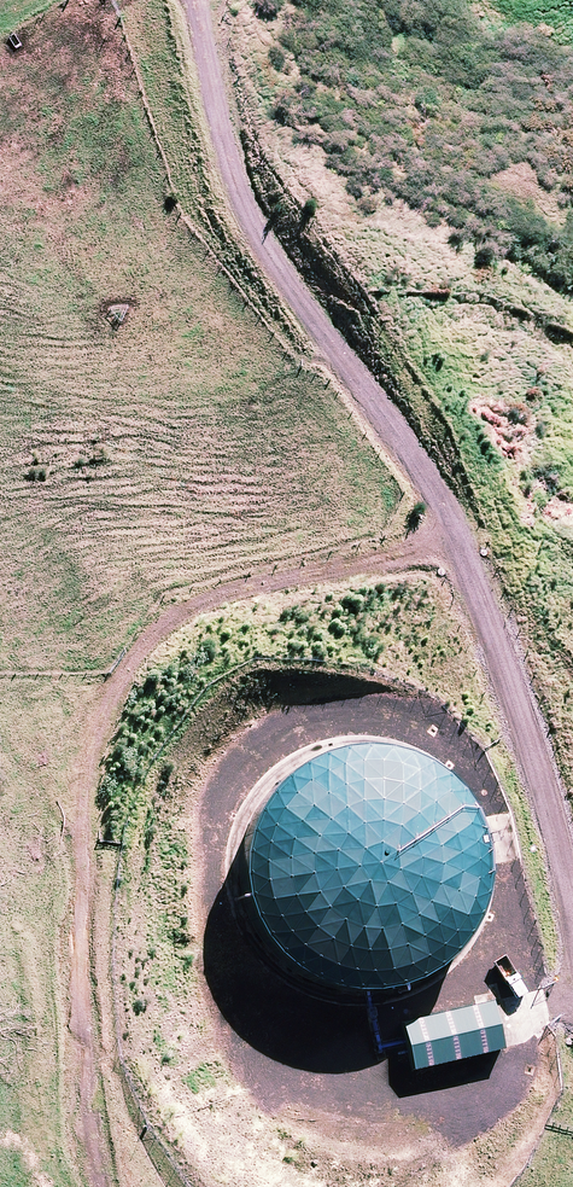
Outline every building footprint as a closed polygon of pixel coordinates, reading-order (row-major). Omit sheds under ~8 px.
[(359,754),(337,756),(316,762),(297,772),(279,785),(264,801),(253,819),(244,839),(240,860),(239,882),(242,903),(249,924),(259,943),(273,959),(290,973),(308,984),(329,992),(350,996),(372,995),(393,991),(414,983),(432,972),(448,958),(462,941),(472,922),(478,901),(481,879),(480,858),(475,837),(466,817),(454,799),(439,783),(421,771),(401,762),(380,756),(359,754)] [(491,1002),(400,1023),(412,1072),(503,1051),(491,1002)]
